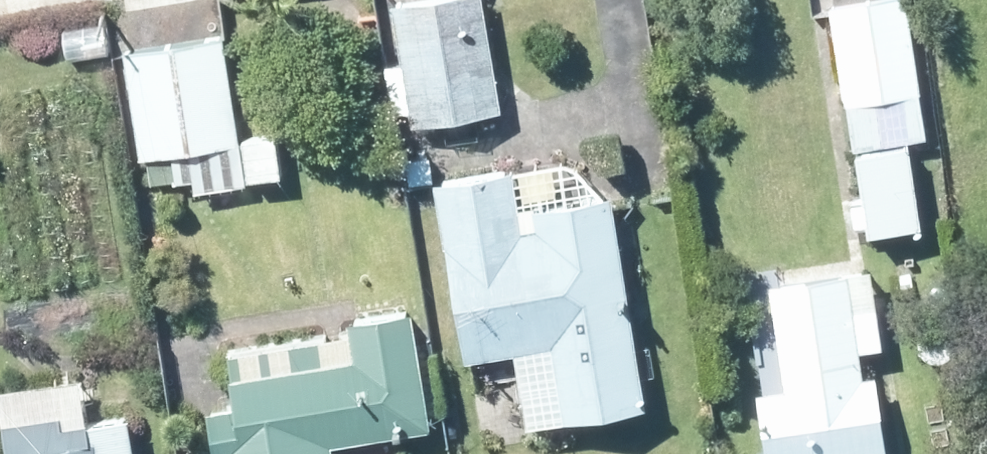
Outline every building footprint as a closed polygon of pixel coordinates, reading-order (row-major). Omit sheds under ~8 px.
[(493,108),(477,0),(389,0),(391,11),(407,119),(493,108)] [(924,132),(901,0),(839,0),(823,3),(824,10),(837,83),(861,221),(862,228),(915,219),(901,136),(918,133),(924,132)] [(137,153),(170,148),(193,145),(198,184),(277,172),(270,133),(235,138),(219,35),(121,49),(137,153)] [(148,179),(175,176),(172,154),(145,157),(148,179)] [(460,354),(469,351),(545,338),(559,414),(641,399),(604,197),(603,190),(538,200),(530,159),(428,176),(429,180),(460,354)] [(869,369),(857,372),(853,343),(876,341),(865,262),(851,265),(765,278),(781,381),(750,386),(760,448),(745,451),(746,453),(882,453),(869,369)] [(414,355),(407,306),(360,314),(344,317),(347,331),(350,354),(231,374),(224,375),(225,385),(229,402),(199,406),(201,420),(207,453),(209,453),(211,453),(329,453),(326,438),(389,427),(426,422),(419,380),(414,355)] [(78,396),(74,369),(36,376),(0,382),(0,442),(2,451),(0,451),(0,453),(130,453),(123,412),(83,418),(78,396)]
